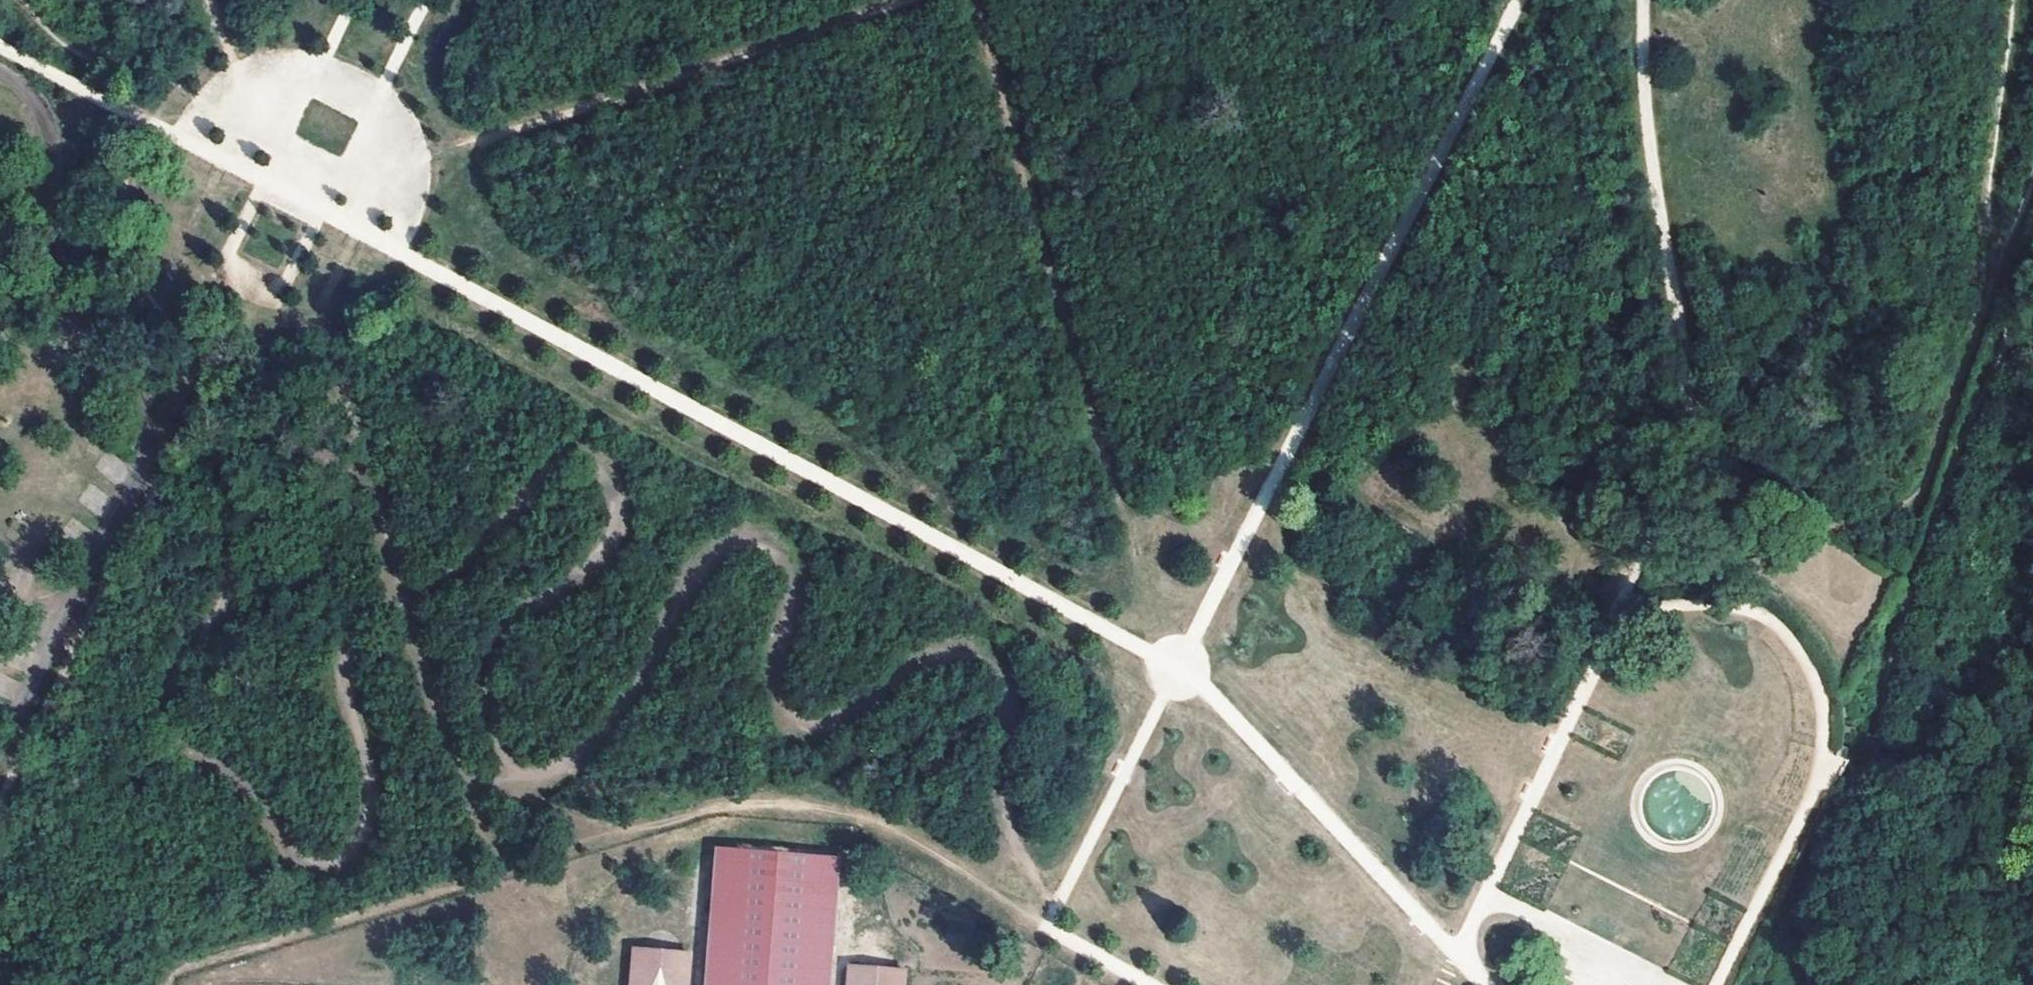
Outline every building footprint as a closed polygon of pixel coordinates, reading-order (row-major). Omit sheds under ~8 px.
[(837,858),(713,849),(702,984),(826,984),(837,858)] [(688,952),(633,948),(630,984),(685,984),(688,952)] [(905,967),(844,963),(842,984),(904,984),(905,967)]
